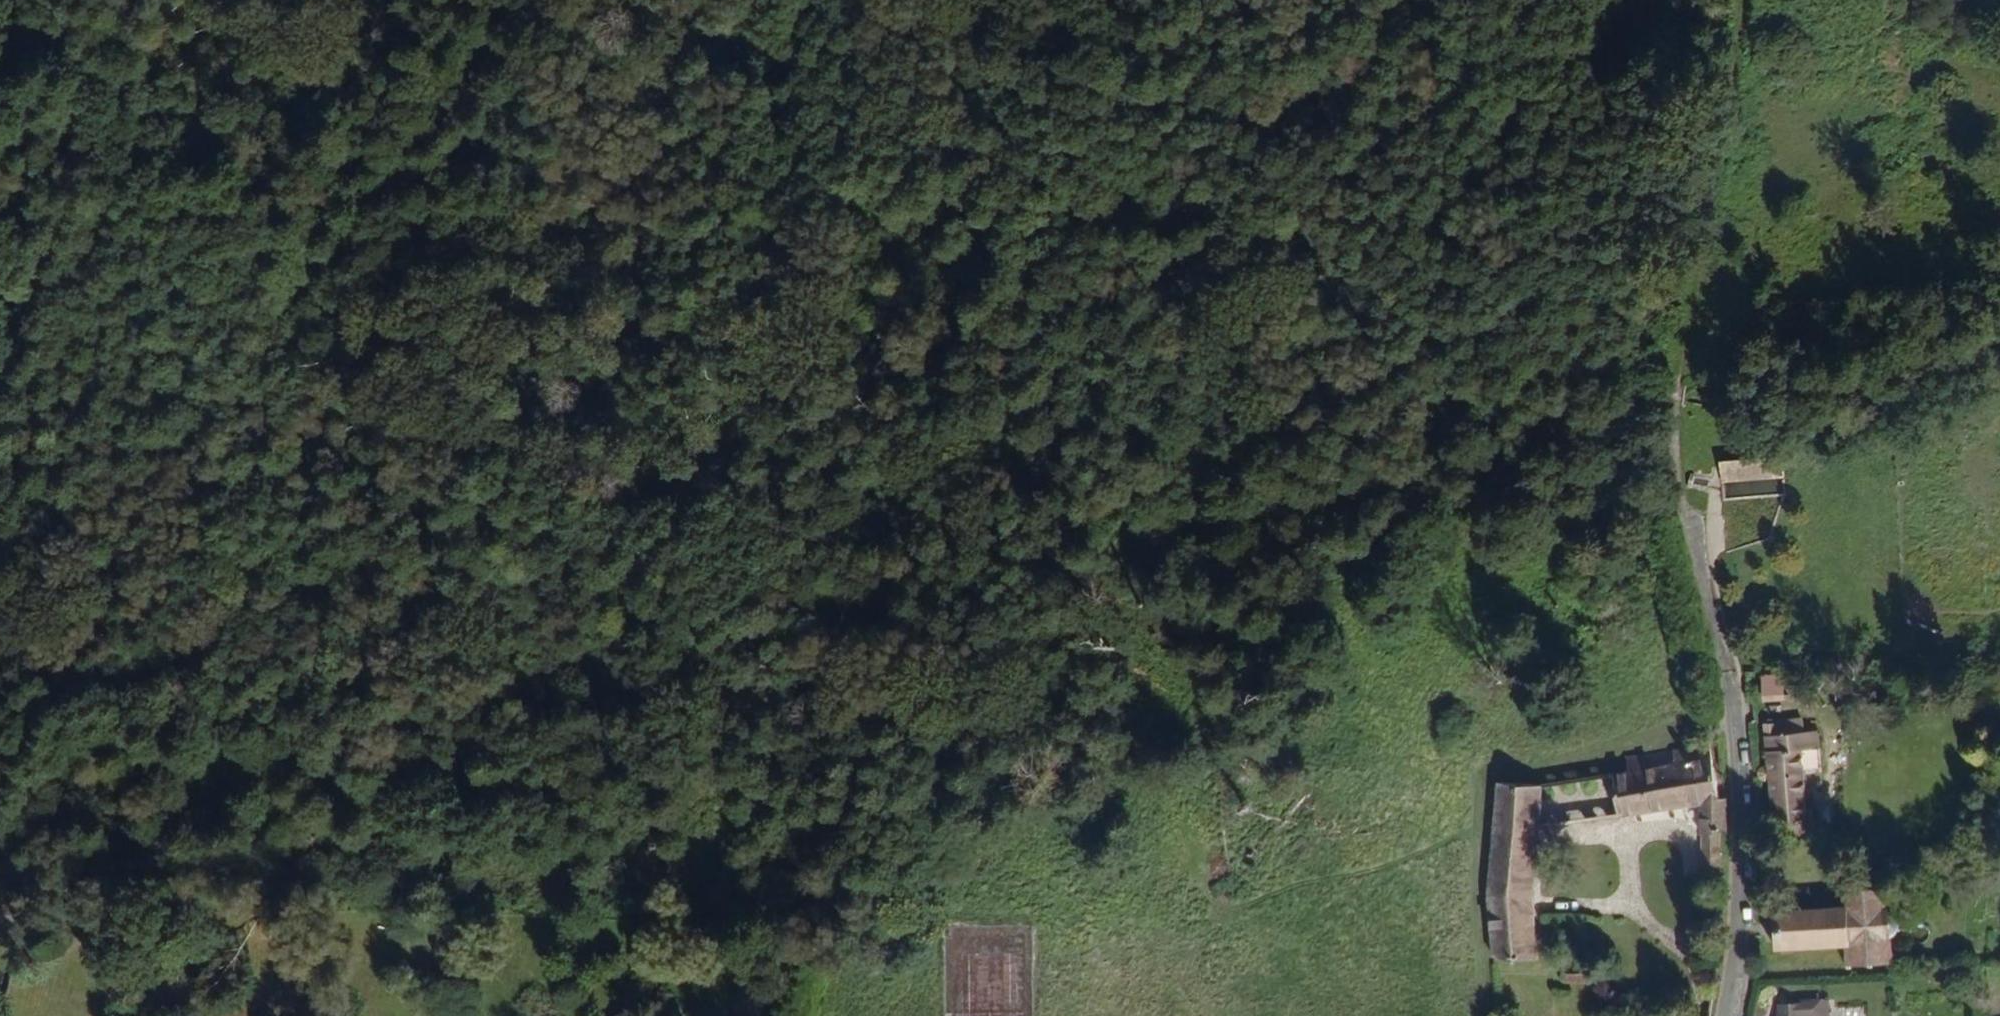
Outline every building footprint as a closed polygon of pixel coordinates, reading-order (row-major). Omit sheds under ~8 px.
[(1737,483),(1796,479),(1795,462),(1736,466),(1737,483)] [(1787,728),(1812,728),(1812,720),(1787,722),(1787,728)] [(1787,728),(1774,729),(1783,818),(1814,816),(1812,792),(1811,749),(1827,748),(1827,732),(1813,732),(1812,728),(1787,728)] [(1697,891),(1719,889),(1721,841),(1727,839),(1725,807),(1718,808),(1708,753),(1673,759),(1674,773),(1645,777),(1643,765),(1624,766),(1625,781),(1613,782),(1619,823),(1680,814),(1699,813),(1697,891)] [(1483,892),(1487,968),(1531,965),(1528,906),(1542,792),(1499,792),(1483,892)] [(1908,970),(1913,971),(1912,963),(1908,963),(1908,945),(1922,946),(1922,941),(1917,941),(1916,927),(1922,927),(1922,922),(1908,922),(1908,901),(1911,900),(1911,896),(1907,895),(1907,891),(1903,891),(1902,896),(1886,896),(1886,892),(1880,892),(1880,897),(1864,897),(1864,892),(1859,891),(1859,915),(1827,916),(1827,912),(1821,912),(1821,915),(1793,916),(1794,951),(1821,951),(1822,955),(1829,955),(1828,951),(1859,950),(1859,976),(1865,976),(1865,971),(1880,970),(1881,975),(1886,975),(1887,971),(1901,970),(1903,975),(1907,975),(1908,970)] [(934,907),(936,1015),(1049,1015),(1047,905),(934,907)] [(1586,991),(1586,981),(1562,981),(1562,990),(1586,991)] [(1596,981),(1586,981),(1586,991),(1596,990),(1596,981)] [(1834,1004),(1809,1004),(1808,1009),(1799,1009),(1787,1009),(1787,1015),(1835,1015),(1834,1004)]
